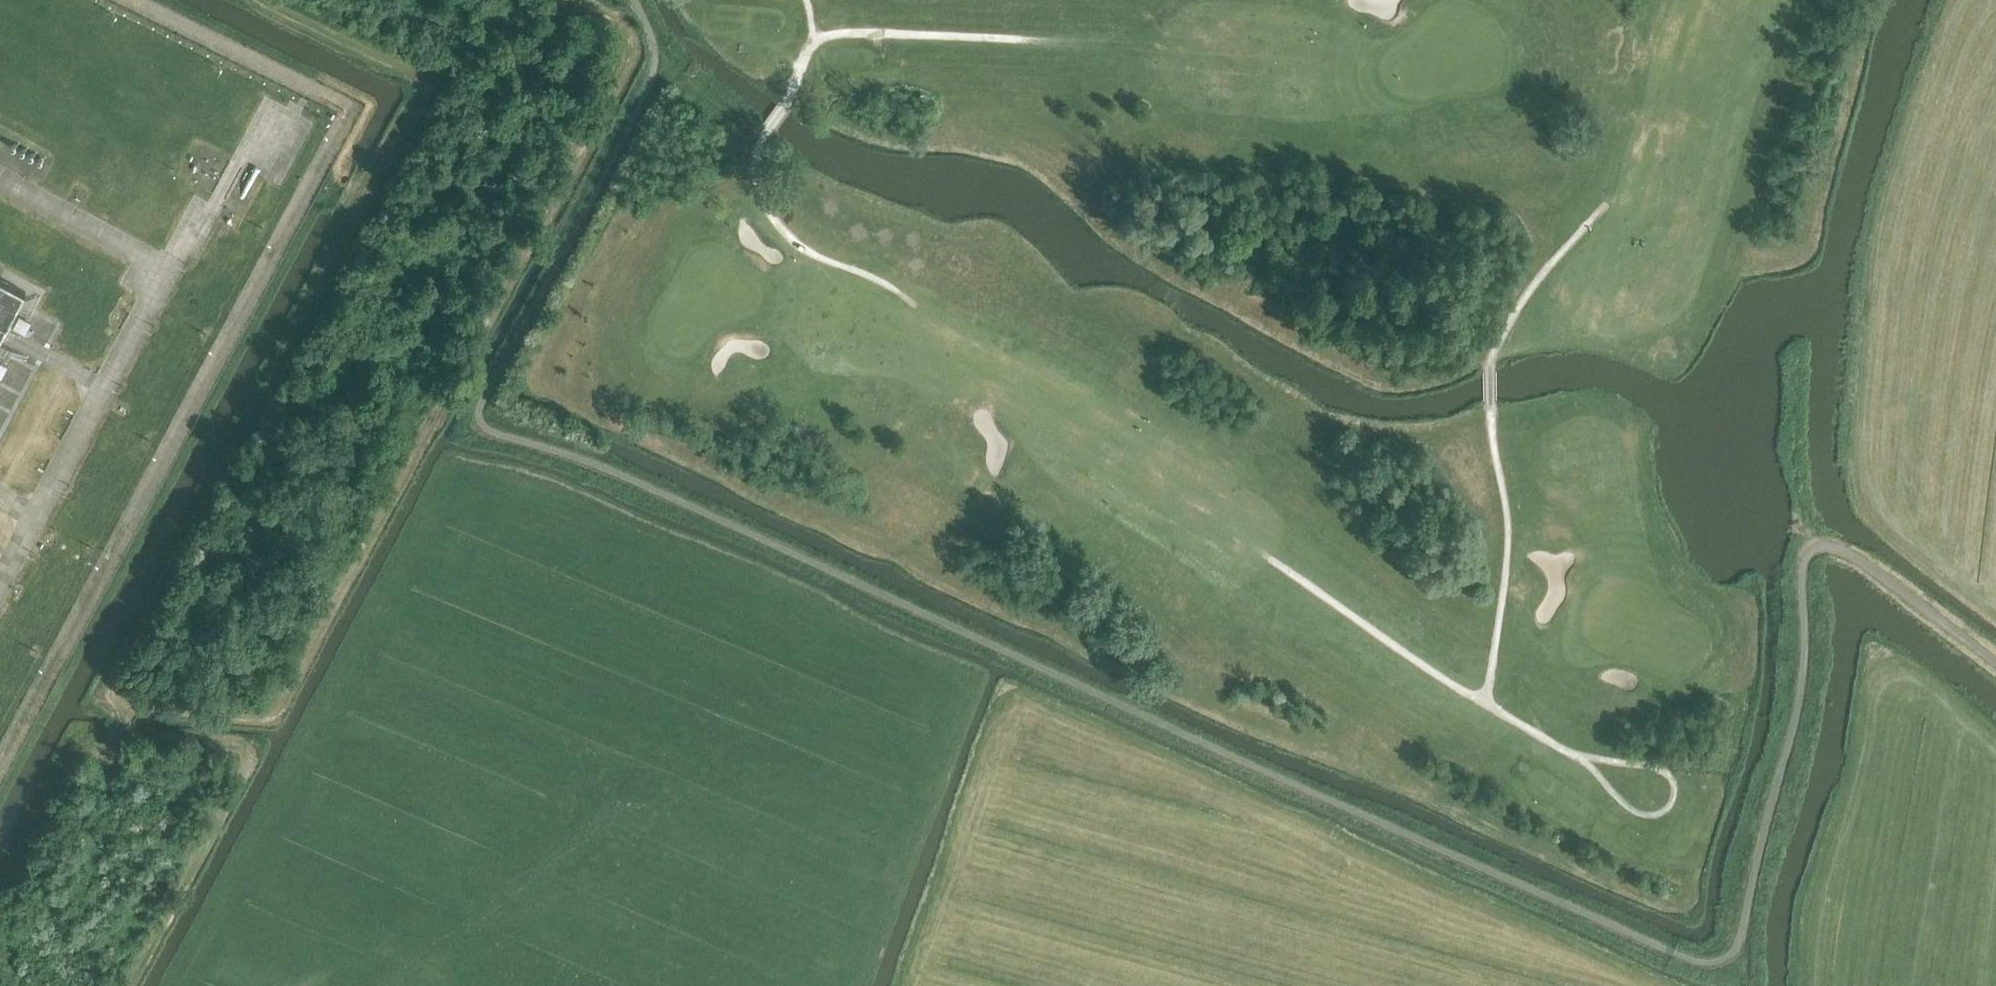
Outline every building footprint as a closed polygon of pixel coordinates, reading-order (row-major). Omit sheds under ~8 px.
[(15,325),(30,334),(37,322),(21,313),(31,295),(0,279),(0,353),(15,325)] [(7,378),(13,366),(0,359),(0,374),(7,378)]
